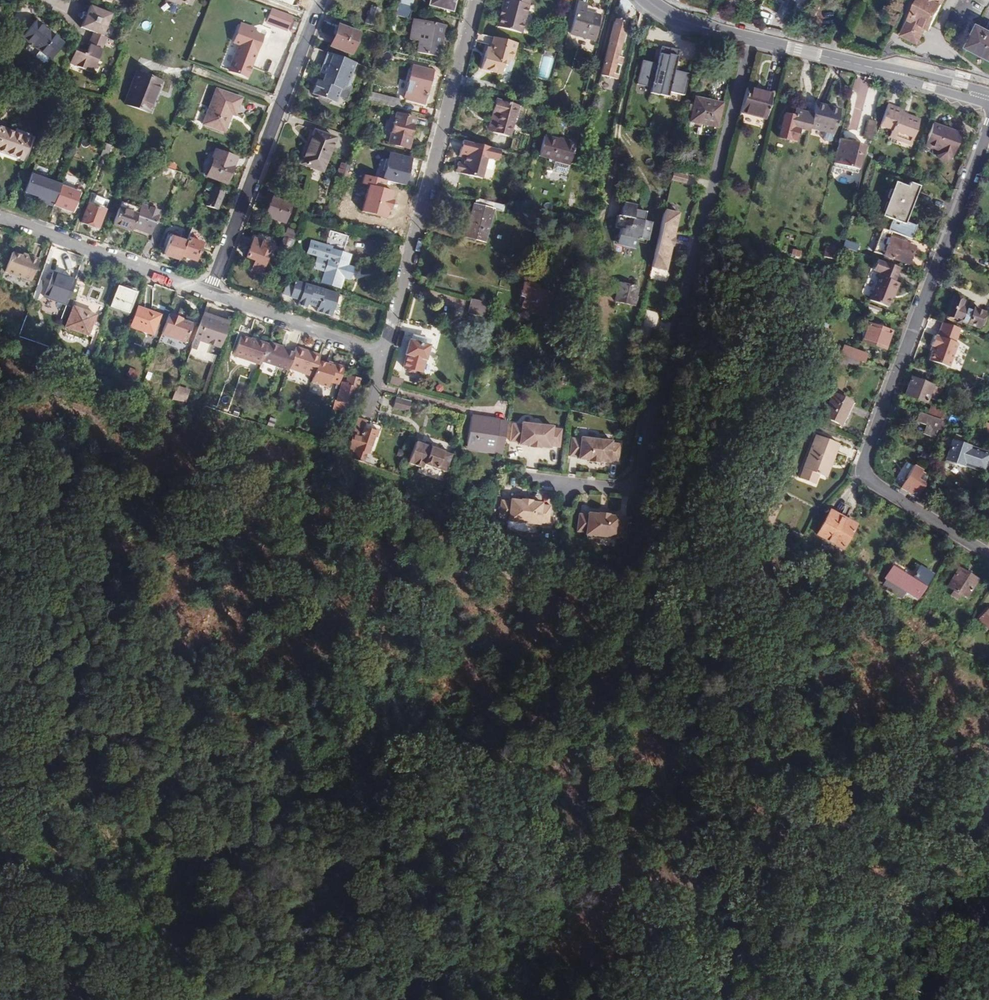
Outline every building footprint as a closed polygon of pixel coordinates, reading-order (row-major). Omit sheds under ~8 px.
[(278,1),(300,9),(304,0),(278,0),(278,1)] [(455,0),(430,0),(429,5),(452,11),(455,0)] [(501,13),(524,20),(530,0),(504,0),(501,13)] [(627,0),(619,0),(614,19),(621,21),(627,0)] [(945,0),(918,0),(900,35),(918,44),(925,30),(929,31),(945,0)] [(397,4),(391,2),(388,11),(394,12),(397,4)] [(569,33),(594,40),(600,16),(585,12),(587,4),(578,2),(569,33)] [(411,7),(399,3),(395,15),(409,19),(413,7),(412,7),(411,7)] [(86,13),(83,20),(80,28),(93,33),(88,44),(90,45),(85,57),(73,52),(69,64),(93,73),(95,68),(96,63),(101,49),(103,50),(107,38),(103,36),(112,14),(89,6),(86,13)] [(381,10),(370,6),(364,23),(374,27),(381,10)] [(292,17),(271,9),(268,17),(289,25),(292,17)] [(524,20),(501,13),(497,27),(521,33),(524,20)] [(614,19),(600,74),(618,79),(623,58),(617,57),(627,22),(621,21),(614,19)] [(362,28),(340,20),(334,35),(337,37),(333,48),(352,55),(355,48),(362,28)] [(64,43),(34,21),(22,38),(51,60),(64,43)] [(446,25),(422,21),(421,26),(413,24),(410,40),(418,41),(416,53),(438,57),(440,42),(442,42),(446,25)] [(254,28),(241,24),(234,44),(239,45),(230,71),(247,77),(262,36),(252,33),(254,28)] [(979,25),(967,48),(988,59),(988,30),(979,25)] [(361,50),(368,30),(362,28),(355,48),(361,50)] [(488,50),(487,50),(482,68),(501,73),(505,59),(513,61),(518,44),(494,38),(492,47),(491,51),(488,50)] [(660,95),(670,48),(661,46),(658,59),(662,60),(661,64),(657,64),(642,60),(637,84),(652,87),(651,93),(660,95)] [(670,47),(670,48),(660,95),(668,96),(669,91),(685,95),(690,73),(679,71),(678,73),(674,72),(675,70),(679,49),(670,47)] [(37,52),(33,57),(46,64),(49,59),(37,52)] [(339,57),(328,53),(323,65),(334,69),(339,57)] [(376,71),(381,56),(375,55),(370,69),(376,71)] [(349,81),(355,63),(339,57),(334,69),(323,65),(320,72),(321,73),(325,74),(323,78),(322,80),(320,79),(317,80),(313,90),(315,92),(314,94),(336,102),(339,96),(341,90),(350,85),(349,81)] [(513,61),(505,59),(501,73),(510,75),(513,61)] [(424,104),(434,71),(413,66),(404,99),(424,104)] [(161,81),(135,72),(124,104),(149,113),(161,81)] [(351,87),(350,85),(341,90),(339,96),(347,99),(351,87)] [(747,87),(742,114),(766,119),(771,93),(747,87)] [(240,99),(216,90),(203,124),(224,132),(231,114),(234,115),(240,99)] [(403,101),(370,92),(367,101),(401,110),(403,101)] [(690,122),(717,127),(723,103),(695,98),(690,122)] [(494,100),(490,117),(496,119),(493,132),(510,137),(518,105),(494,100)] [(826,105),(816,103),(813,114),(809,128),(823,132),(834,134),(841,113),(825,110),(826,105)] [(920,119),(908,115),(907,117),(903,116),(904,113),(905,110),(888,104),(880,126),(892,130),(889,137),(903,142),(904,140),(911,142),(920,119)] [(798,129),(808,131),(809,128),(813,114),(796,110),(794,116),(784,114),(778,137),(795,141),(798,129)] [(404,117),(396,115),(390,139),(400,141),(399,146),(403,147),(404,142),(409,143),(410,142),(411,139),(410,137),(413,126),(403,123),(404,117)] [(496,119),(490,117),(486,130),(493,132),(496,119)] [(865,139),(871,141),(875,124),(869,122),(865,139)] [(961,134),(933,123),(924,147),(932,150),(934,148),(939,150),(937,155),(939,159),(946,161),(950,160),(952,155),(954,155),(961,134)] [(0,128),(0,153),(23,161),(31,139),(0,128)] [(323,172),(335,138),(313,130),(301,164),(323,172)] [(834,134),(823,132),(821,139),(824,141),(829,143),(832,141),(834,134)] [(575,145),(544,135),(539,156),(570,164),(575,145)] [(496,162),(499,150),(461,140),(457,156),(462,157),(460,163),(457,162),(455,172),(481,179),(486,160),(496,162)] [(847,142),(840,140),(834,161),(858,168),(863,147),(853,144),(847,142)] [(111,145),(104,142),(100,155),(106,158),(111,145)] [(227,184),(237,158),(217,151),(207,176),(227,184)] [(403,164),(390,161),(386,176),(399,180),(403,164)] [(182,173),(165,166),(156,163),(153,171),(179,181),(182,173)] [(554,163),(552,170),(567,174),(569,167),(554,163)] [(833,165),(832,168),(857,174),(858,171),(833,165)] [(348,171),(346,170),(338,168),(335,177),(349,181),(351,174),(348,173),(348,171)] [(24,192),(38,197),(40,202),(53,206),(60,187),(60,185),(46,180),(44,177),(32,172),(24,192)] [(673,172),(671,180),(686,184),(687,176),(673,172)] [(81,190),(61,183),(60,185),(60,187),(80,194),(81,190)] [(218,210),(225,189),(207,183),(205,190),(211,192),(206,206),(218,210)] [(906,221),(918,187),(909,184),(908,187),(894,183),(883,216),(892,220),(889,231),(892,232),(912,239),(917,224),(906,221)] [(370,192),(360,188),(355,201),(365,204),(367,200),(375,203),(381,186),(372,184),(370,192)] [(80,194),(60,187),(53,206),(72,213),(80,194)] [(570,191),(566,207),(573,208),(578,192),(570,191)] [(290,205),(272,198),(265,216),(283,223),(290,205)] [(504,205),(476,198),(466,237),(484,242),(492,209),(502,212),(504,205)] [(636,206),(623,203),(620,216),(618,215),(615,228),(620,229),(617,242),(635,246),(637,238),(648,240),(652,223),(643,221),(645,212),(635,210),(636,206)] [(105,210),(87,204),(80,223),(98,229),(105,210)] [(138,215),(133,228),(152,235),(160,212),(141,204),(138,215)] [(112,225),(132,232),(133,228),(138,215),(118,208),(112,225)] [(679,214),(666,211),(653,267),(666,270),(671,247),(673,247),(675,238),(673,237),(679,214)] [(293,240),(295,231),(287,228),(284,237),(290,239),(293,240)] [(186,242),(181,256),(195,261),(199,252),(201,253),(204,245),(202,244),(203,241),(201,237),(197,232),(191,229),(186,242)] [(874,252),(907,264),(915,246),(890,238),(892,232),(889,231),(882,229),(874,252)] [(313,269),(324,272),(321,282),(340,288),(343,279),(347,265),(350,255),(343,252),(348,236),(329,231),(325,245),(310,240),(306,254),(316,257),(313,269)] [(163,255),(179,261),(181,256),(186,242),(170,236),(163,255)] [(290,239),(284,237),(283,236),(279,247),(287,249),(290,239)] [(259,275),(271,245),(253,239),(246,258),(254,261),(250,272),(259,275)] [(843,247),(856,252),(859,245),(845,240),(843,247)] [(121,257),(122,251),(109,248),(108,253),(121,257)] [(837,251),(826,249),(823,258),(835,261),(837,251)] [(28,258),(22,256),(12,253),(6,272),(31,281),(38,259),(29,256),(28,258)] [(898,283),(895,282),(900,268),(877,260),(873,271),(879,273),(878,276),(869,300),(887,307),(891,298),(893,292),(895,293),(898,283)] [(354,267),(347,265),(343,279),(349,281),(354,267)] [(66,306),(75,281),(52,273),(44,297),(66,306)] [(419,276),(418,284),(430,288),(432,279),(419,276)] [(330,316),(337,293),(294,281),(289,297),(298,300),(297,305),(305,307),(306,304),(317,307),(316,312),(330,316)] [(537,315),(543,292),(533,289),(533,286),(523,283),(519,296),(523,298),(520,308),(530,311),(529,312),(537,315)] [(634,305),(638,287),(619,283),(615,301),(634,305)] [(135,293),(116,287),(109,307),(128,313),(135,293)] [(550,294),(543,292),(537,315),(544,316),(550,294)] [(952,297),(945,315),(954,319),(953,322),(959,324),(961,321),(978,328),(984,312),(973,308),(973,311),(961,307),(963,301),(952,297)] [(484,317),(488,302),(473,298),(470,314),(484,317)] [(95,339),(99,325),(92,322),(94,316),(72,307),(65,327),(95,339)] [(159,316),(136,307),(129,327),(152,335),(156,324),(159,316)] [(211,364),(226,321),(202,313),(187,356),(211,364)] [(242,325),(245,316),(236,313),(233,322),(242,325)] [(182,319),(168,314),(161,333),(185,341),(191,325),(181,321),(182,319)] [(884,349),(891,332),(867,323),(867,326),(860,327),(862,342),(884,349)] [(961,330),(943,324),(938,337),(936,337),(932,348),(934,349),(929,363),(949,370),(958,344),(956,344),(961,330)] [(651,328),(644,326),(641,341),(648,342),(651,328)] [(261,361),(267,345),(247,337),(250,329),(242,327),(233,356),(260,365),(261,361)] [(422,372),(430,340),(412,336),(411,341),(409,341),(404,354),(407,355),(404,367),(422,372)] [(288,369),(294,354),(283,350),(284,349),(268,343),(267,345),(261,361),(287,371),(288,369)] [(313,376),(318,361),(320,356),(296,347),(294,354),(288,369),(313,376)] [(858,360),(863,362),(866,355),(843,347),(841,354),(858,360)] [(840,354),(836,362),(846,366),(847,362),(856,365),(858,360),(841,354),(840,354)] [(311,383),(336,390),(339,381),(343,371),(344,367),(328,362),(328,364),(318,361),(313,376),(311,383)] [(516,367),(513,382),(522,383),(524,368),(523,368),(516,367)] [(572,371),(565,369),(561,382),(568,384),(572,371)] [(138,374),(128,370),(126,378),(135,381),(138,374)] [(348,372),(343,371),(339,381),(341,382),(336,400),(335,400),(332,409),(343,412),(346,404),(352,405),(358,379),(347,376),(348,372)] [(941,389),(911,378),(905,395),(925,403),(928,397),(936,401),(941,389)] [(390,379),(389,385),(401,388),(403,381),(390,379)] [(176,386),(172,399),(186,402),(190,390),(176,386)] [(841,425),(852,402),(833,394),(822,416),(841,425)] [(410,401),(396,397),(393,408),(408,411),(410,401)] [(931,406),(927,415),(941,420),(943,413),(944,411),(931,406)] [(927,415),(919,412),(916,421),(926,425),(923,434),(934,437),(937,429),(941,420),(927,415)] [(943,413),(941,420),(946,422),(949,415),(943,413)] [(482,451),(502,454),(506,421),(471,416),(466,444),(482,447),(482,451)] [(357,417),(347,456),(353,458),(356,449),(369,453),(373,437),(376,437),(378,430),(375,429),(375,431),(364,428),(366,419),(357,417)] [(944,430),(947,422),(946,422),(941,420),(937,429),(944,430)] [(521,425),(512,424),(510,442),(518,443),(518,445),(529,446),(528,447),(540,448),(540,447),(551,448),(551,447),(559,448),(561,430),(553,429),(553,427),(521,423),(521,425)] [(954,434),(953,440),(965,445),(967,439),(954,434)] [(819,474),(824,477),(838,446),(814,435),(800,465),(803,467),(799,478),(814,484),(819,474)] [(580,439),(572,438),(570,456),(578,457),(577,459),(588,460),(588,461),(599,463),(599,462),(610,463),(610,461),(618,462),(620,445),(612,444),(612,442),(580,438),(580,439)] [(963,468),(963,466),(967,456),(973,459),(976,448),(965,445),(953,440),(945,438),(942,446),(948,448),(944,461),(963,468)] [(445,473),(451,454),(420,444),(413,465),(426,470),(428,467),(445,473)] [(838,446),(824,477),(826,478),(841,448),(838,446)] [(963,466),(984,473),(988,458),(988,452),(976,448),(973,459),(967,456),(963,466)] [(934,456),(924,453),(922,460),(931,463),(934,456)] [(369,464),(379,467),(380,462),(371,459),(369,464)] [(914,464),(900,488),(918,499),(924,482),(917,479),(922,470),(914,464)] [(928,473),(922,470),(917,479),(924,482),(928,473)] [(510,501),(502,500),(500,518),(507,519),(507,521),(540,525),(540,523),(548,524),(550,506),(542,505),(542,503),(532,502),(532,501),(520,500),(520,501),(510,500),(510,501)] [(771,501),(761,521),(770,526),(780,505),(771,501)] [(856,524),(826,511),(815,535),(845,548),(856,524)] [(587,515),(579,514),(577,532),(585,533),(585,535),(617,538),(617,537),(626,537),(628,519),(619,518),(620,517),(610,516),(610,515),(597,513),(597,515),(587,513),(587,515)] [(917,599),(933,574),(920,566),(912,579),(892,566),(884,578),(886,580),(882,586),(900,598),(905,592),(917,599)] [(977,579),(959,568),(947,587),(953,591),(950,596),(956,600),(959,595),(966,598),(977,579)] [(988,609),(978,620),(988,629),(988,627),(988,609)] [(949,626),(935,614),(929,620),(945,632),(949,626)] [(955,638),(949,633),(945,638),(951,643),(955,638)]
